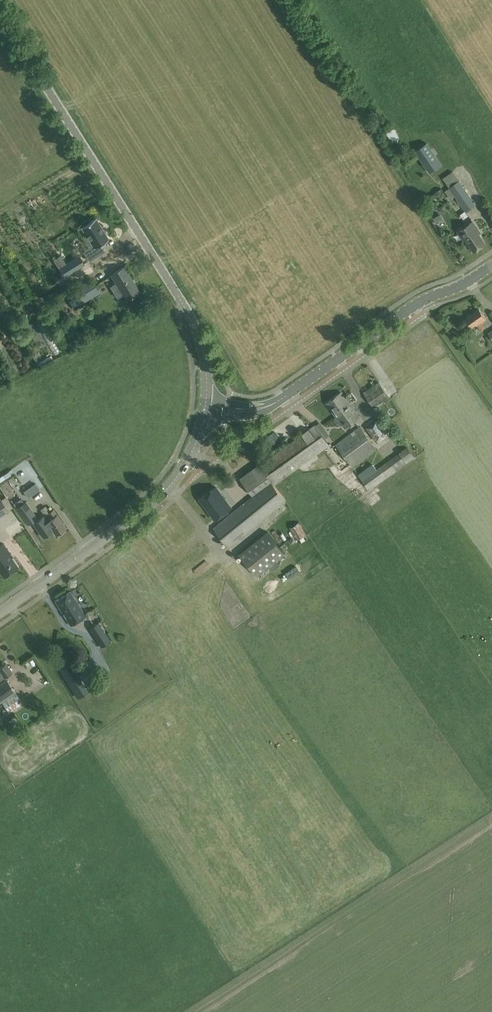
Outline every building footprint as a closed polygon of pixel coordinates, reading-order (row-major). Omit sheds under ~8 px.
[(427,143),(415,151),(430,172),(441,164),(427,143)] [(453,170),(443,175),(447,183),(457,178),(453,170)] [(459,181),(449,188),(466,211),(476,205),(459,181)] [(99,206),(104,204),(101,197),(96,199),(99,206)] [(442,218),(439,214),(433,218),(436,222),(442,218)] [(96,218),(81,227),(93,246),(84,251),(89,260),(105,251),(100,244),(109,239),(96,218)] [(474,251),(486,243),(479,234),(481,233),(473,221),(458,232),(464,241),(466,239),(474,251)] [(65,276),(84,264),(79,255),(59,267),(65,276)] [(116,283),(110,286),(117,298),(123,294),(127,300),(140,292),(124,267),(111,275),(116,283)] [(79,306),(100,292),(91,279),(70,292),(73,297),(68,300),(73,308),(78,305),(79,306)] [(477,326),(482,322),(487,319),(479,309),(465,318),(473,329),(477,326)] [(425,350),(429,359),(442,354),(438,344),(425,350)] [(379,382),(364,393),(374,407),(384,400),(386,403),(391,399),(379,382)] [(341,425),(343,424),(346,428),(360,417),(341,392),(327,403),(337,416),(335,418),(335,419),(338,423),(339,423),(341,425)] [(366,428),(376,442),(377,441),(381,445),(391,438),(378,420),(366,428)] [(240,478),(246,485),(253,496),(214,528),(229,547),(286,500),(274,485),(323,450),(326,455),(333,450),(325,439),(330,435),(320,422),(316,425),(315,424),(240,478)] [(360,426),(337,444),(354,466),(377,448),(360,426)] [(369,490),(415,457),(407,447),(376,469),(373,465),(359,475),(369,490)] [(215,519),(231,507),(216,487),(200,499),(215,519)] [(33,494),(29,488),(24,491),(28,497),(33,494)] [(8,511),(0,499),(0,516),(8,511)] [(26,502),(17,508),(28,524),(38,518),(26,502)] [(46,514),(50,520),(47,522),(56,535),(66,527),(57,515),(54,509),(50,512),(46,506),(41,509),(45,515),(46,514)] [(290,528),(297,540),(298,539),(301,543),(308,539),(306,535),(307,535),(300,522),(290,528)] [(267,532),(239,554),(257,576),(285,554),(267,532)] [(4,576),(18,567),(11,557),(12,556),(3,543),(0,545),(0,571),(4,576)] [(70,625),(85,616),(70,592),(55,601),(70,625)] [(98,623),(89,628),(98,642),(107,636),(98,623)] [(107,636),(98,642),(102,647),(110,642),(107,636)] [(0,666),(0,680),(13,671),(6,662),(0,666)] [(60,670),(68,684),(79,677),(70,663),(60,670)] [(0,684),(0,703),(16,691),(7,679),(0,684)] [(16,692),(2,702),(9,712),(23,702),(16,692)]
